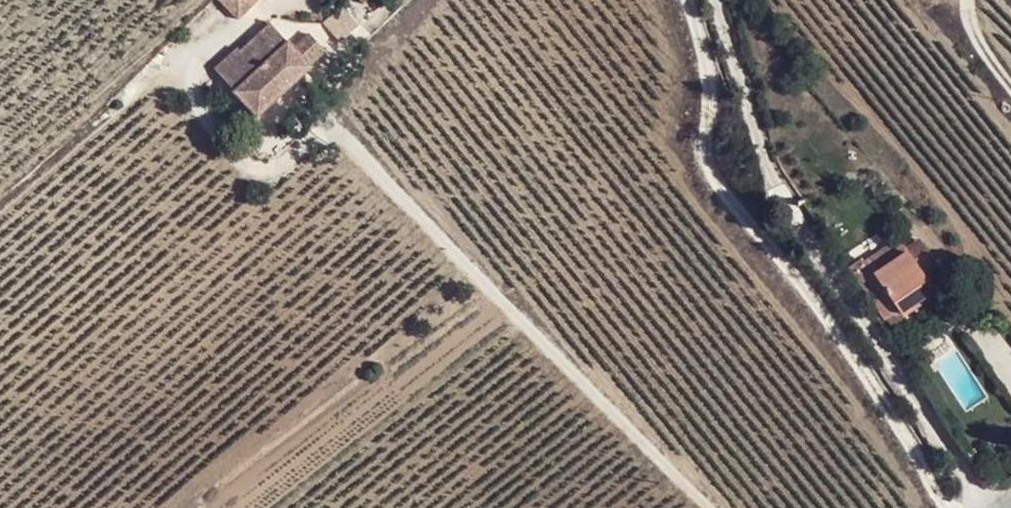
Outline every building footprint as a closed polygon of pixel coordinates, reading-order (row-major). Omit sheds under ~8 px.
[(196,19),(201,25),(227,0),(215,0),(196,19)] [(376,1),(372,4),(377,9),(382,5),(376,1)] [(345,9),(327,26),(340,42),(360,26),(345,9)] [(274,28),(239,60),(253,77),(237,93),(259,116),(311,68),(310,66),(326,53),(318,44),(310,35),(295,50),(274,28)] [(865,285),(878,278),(875,273),(904,255),(896,242),(853,272),(863,287),(865,285)] [(878,278),(900,308),(933,286),(940,281),(947,276),(929,250),(915,258),(910,252),(904,255),(875,273),(878,278)] [(887,318),(900,308),(878,278),(865,285),(887,318)] [(933,286),(900,308),(904,314),(937,292),(933,286)]
